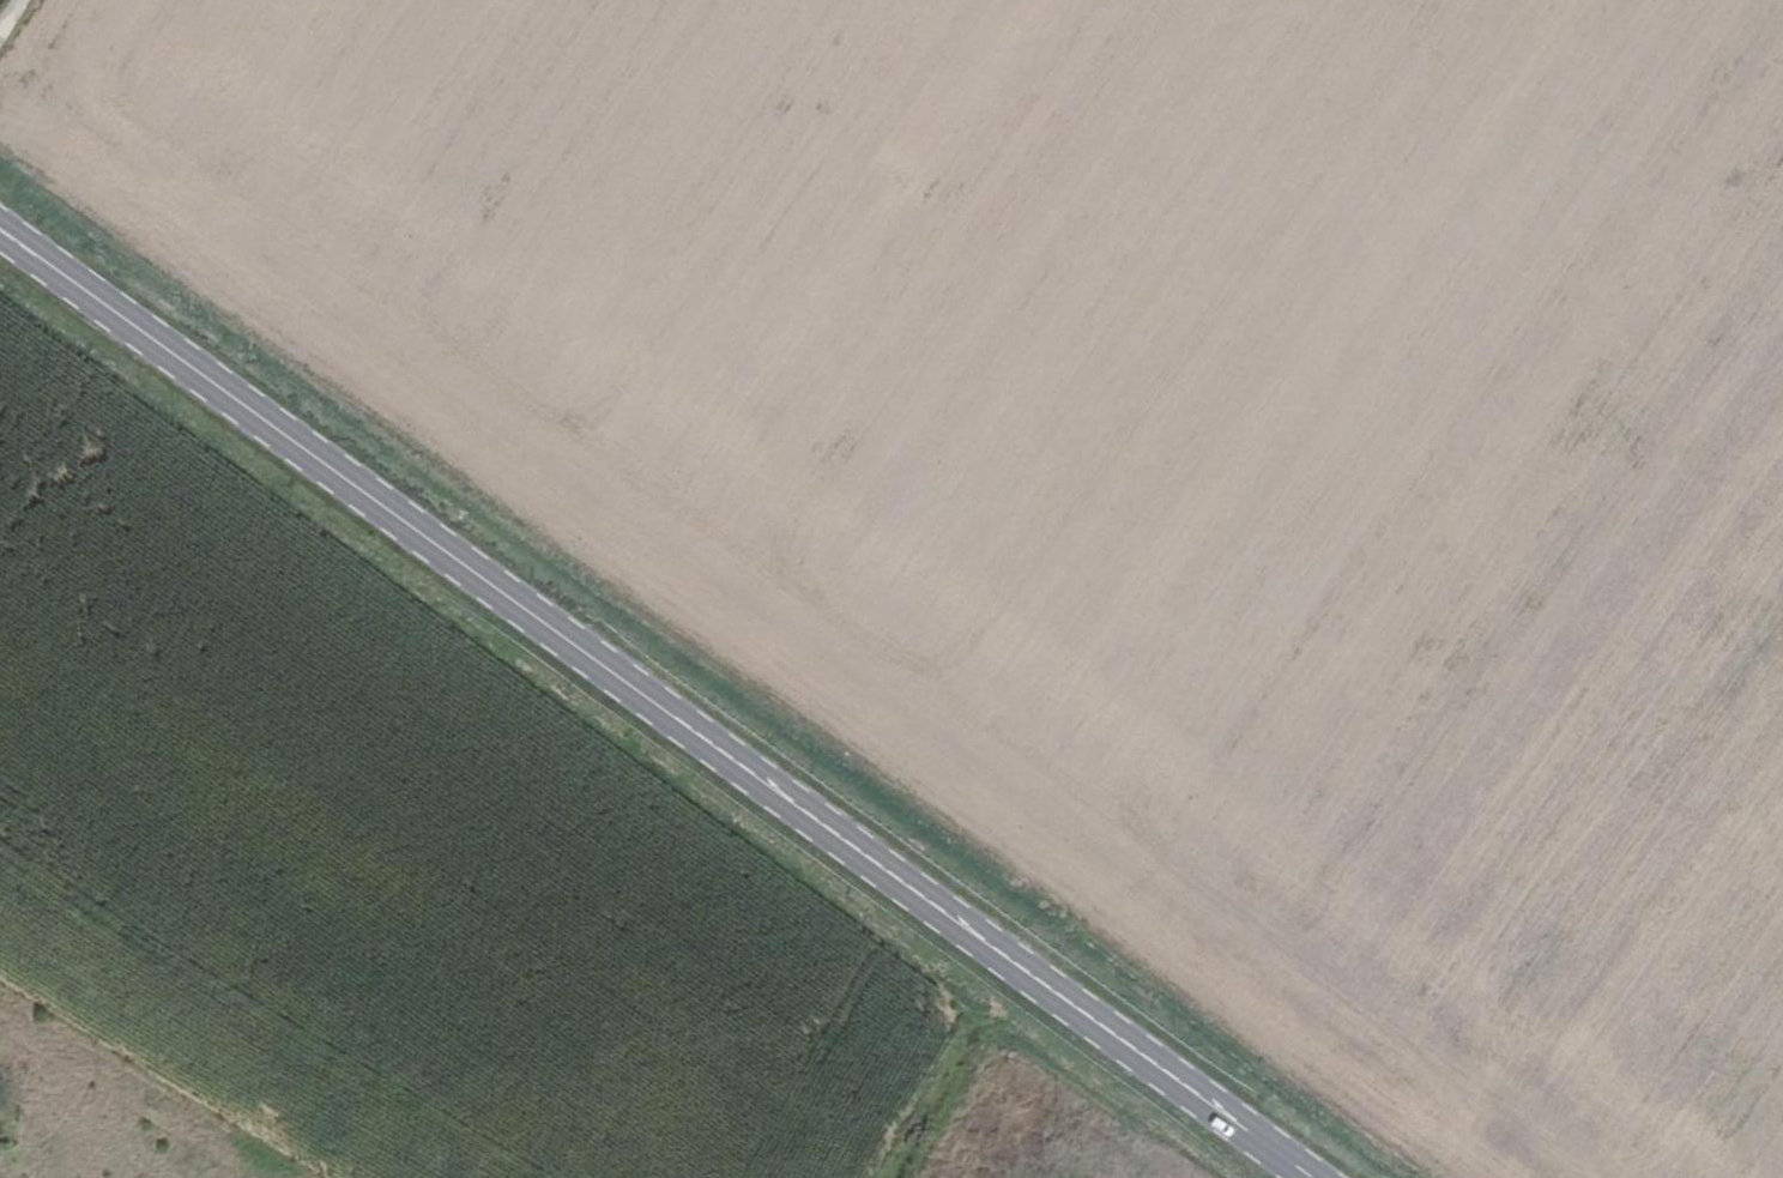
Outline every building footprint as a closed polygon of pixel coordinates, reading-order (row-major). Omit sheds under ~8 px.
[(43,209),(50,198),(38,189),(30,200),(43,209)]
